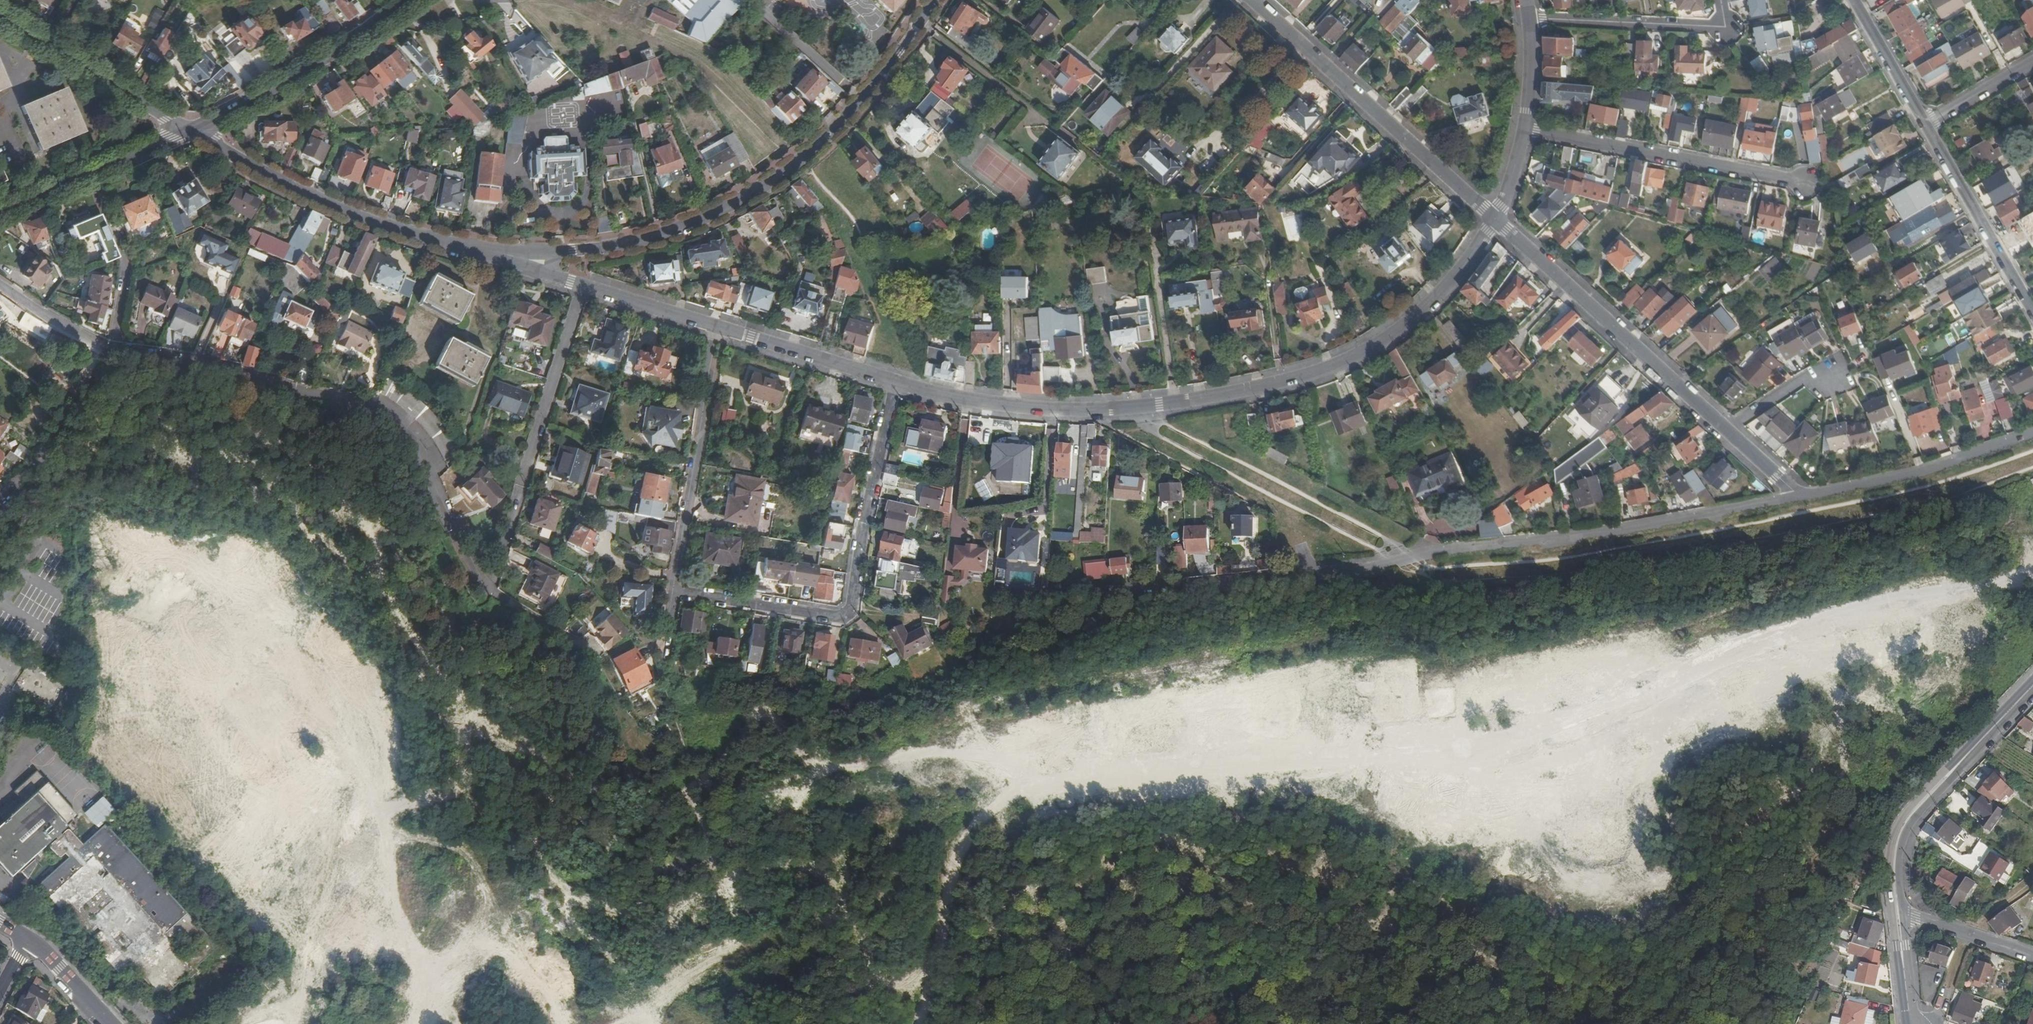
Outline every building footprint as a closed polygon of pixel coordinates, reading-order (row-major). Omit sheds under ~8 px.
[(332,11),(324,0),(320,0),(315,4),(324,17),(332,11)] [(359,17),(366,12),(356,0),(352,3),(350,0),(345,0),(344,1),(343,0),(337,0),(334,2),(348,21),(357,15),(359,17)] [(691,22),(700,23),(719,2),(716,0),(667,0),(691,22)] [(719,2),(700,23),(691,22),(685,36),(701,43),(742,2),(740,0),(716,0),(719,2)] [(900,0),(873,0),(888,13),(900,0)] [(1419,0),(1397,0),(1396,1),(1409,14),(1420,2),(1419,0)] [(1452,15),(1471,12),(1469,0),(1450,0),(1452,15)] [(1702,0),(1677,0),(1679,9),(1693,7),(1693,9),(1704,8),(1702,0)] [(1751,17),(1770,14),(1767,0),(1749,0),(1751,17)] [(1972,1),(1972,0),(1935,0),(1933,2),(1943,18),(1972,1)] [(1396,1),(1378,20),(1392,33),(1409,14),(1396,1)] [(1895,2),(1886,8),(1901,34),(1910,28),(1899,10),(1895,2)] [(954,26),(949,34),(965,46),(968,41),(965,38),(980,14),(966,3),(953,24),(954,26)] [(1909,4),(1899,10),(1910,28),(1919,23),(1909,4)] [(294,41),(321,26),(305,6),(298,11),(303,20),(291,27),(290,24),(282,29),(287,36),(290,35),(294,41)] [(1087,16),(1090,20),(1098,11),(1095,7),(1087,16)] [(1410,14),(1415,19),(1422,12),(1417,7),(1410,14)] [(645,18),(671,30),(675,19),(650,8),(645,18)] [(1060,22),(1043,8),(1027,30),(1044,42),(1060,22)] [(1426,29),(1431,26),(1427,17),(1423,10),(1422,12),(1415,19),(1426,29)] [(2024,16),(2029,24),(2027,25),(2032,35),(2032,10),(2024,16)] [(195,19),(190,13),(185,22),(188,26),(191,26),(197,22),(195,19)] [(1333,14),(1319,29),(1335,42),(1348,28),(1333,14)] [(160,22),(153,18),(147,27),(154,32),(160,22)] [(1812,43),(1817,53),(1825,49),(1847,36),(1851,34),(1859,29),(1854,19),(1847,23),(1844,18),(1838,22),(1840,26),(1818,40),(1812,43)] [(260,37),(248,21),(244,23),(242,20),(217,41),(233,61),(246,50),(247,51),(250,51),(255,48),(253,45),(254,44),(254,42),(260,37)] [(1919,23),(1910,28),(1922,49),(1931,44),(1919,23)] [(1189,39),(1173,24),(1160,38),(1163,41),(1161,43),(1161,46),(1167,52),(1170,52),(1173,50),(1176,53),(1189,39)] [(1797,50),(1794,36),(1778,39),(1776,24),(1755,27),(1759,51),(1768,49),(1769,54),(1783,52),(1785,54),(1791,53),(1794,51),(1797,50)] [(138,34),(124,25),(114,42),(134,54),(143,40),(137,36),(138,34)] [(2007,53),(2029,40),(2020,26),(1999,38),(2007,53)] [(1910,28),(1901,34),(1911,52),(1908,54),(1912,60),(1924,53),(1922,49),(1910,28)] [(1135,45),(1144,35),(1138,29),(1129,39),(1135,45)] [(1435,48),(1419,33),(1417,35),(1411,30),(1400,42),(1423,63),(1435,48)] [(160,38),(171,44),(175,38),(164,31),(160,38)] [(465,44),(462,47),(473,59),(489,46),(482,37),(479,40),(475,40),(468,31),(467,32),(465,31),(460,35),(461,37),(460,38),(465,44)] [(388,32),(381,37),(391,49),(398,43),(388,32)] [(1958,58),(1964,69),(1978,61),(1976,58),(1990,50),(1980,33),(1953,49),(1958,58)] [(1637,44),(1637,35),(1628,34),(1628,43),(1637,44)] [(1855,42),(1851,34),(1847,36),(1852,44),(1855,42)] [(545,54),(550,51),(536,36),(518,49),(509,55),(525,82),(544,70),(549,76),(559,68),(545,54)] [(1573,38),(1545,36),(1546,53),(1573,56),(1573,38)] [(1847,36),(1825,49),(1832,59),(1840,54),(1845,63),(1861,53),(1855,42),(1852,44),(1847,36)] [(147,51),(161,60),(171,44),(160,38),(156,44),(152,41),(147,51)] [(1802,41),(1806,60),(1808,58),(1817,53),(1812,43),(1818,40),(1817,38),(1802,41)] [(400,46),(432,82),(438,78),(431,69),(432,68),(424,59),(424,58),(408,39),(400,46)] [(1191,68),(1215,91),(1231,74),(1223,65),(1233,54),(1218,39),(1191,68)] [(1283,47),(1275,40),(1265,52),(1273,58),(1283,47)] [(1636,71),(1659,71),(1660,56),(1653,56),(1654,42),(1639,41),(1639,59),(1637,59),(1636,71)] [(1690,43),(1678,42),(1676,70),(1708,72),(1709,51),(1690,50),(1690,43)] [(1925,56),(1914,63),(1917,68),(1920,67),(1928,81),(1925,83),(1927,88),(1952,73),(1947,63),(1958,58),(1953,49),(1949,42),(1925,56)] [(1627,58),(1636,59),(1637,44),(1628,43),(1627,58)] [(1342,60),(1356,72),(1370,58),(1356,45),(1342,60)] [(1456,57),(1467,56),(1467,47),(1456,48),(1456,57)] [(651,56),(648,48),(638,52),(641,60),(651,56)] [(1083,80),(1094,89),(1104,79),(1064,48),(1054,58),(1056,60),(1067,68),(1083,80)] [(1817,53),(1808,58),(1814,69),(1832,59),(1825,49),(1817,53)] [(1978,61),(1992,53),(1990,50),(1976,58),(1978,61)] [(395,52),(383,62),(396,78),(398,80),(410,70),(395,52)] [(617,55),(623,69),(630,66),(624,52),(617,55)] [(1870,74),(1875,72),(1863,52),(1861,53),(1865,59),(1862,60),(1870,74)] [(1845,63),(1839,68),(1849,87),(1870,74),(1862,60),(1865,59),(1861,53),(1845,63)] [(1924,53),(1912,60),(1914,63),(1925,56),(1924,53)] [(214,65),(205,55),(186,73),(196,83),(195,85),(196,87),(195,89),(199,93),(201,91),(204,93),(224,74),(215,65),(214,65)] [(1758,73),(1769,66),(1762,55),(1751,62),(1758,73)] [(1564,58),(1546,56),(1545,74),(1563,76),(1563,65),(1564,58)] [(654,82),(663,79),(653,57),(644,61),(654,82)] [(969,70),(951,57),(944,66),(947,68),(939,79),(954,90),(969,70)] [(623,69),(615,72),(619,86),(645,77),(648,84),(654,82),(644,61),(630,66),(623,69)] [(396,78),(383,62),(371,71),(384,87),(396,78)] [(0,68),(0,91),(8,88),(0,68)] [(1083,80),(1067,68),(1062,75),(1055,70),(1050,77),(1072,94),(1083,80)] [(1209,97),(1215,91),(1191,68),(1185,74),(1209,97)] [(792,87),(799,94),(802,92),(809,98),(824,82),(810,69),(792,87)] [(619,86),(615,72),(604,77),(582,85),(582,86),(583,88),(579,89),(579,92),(577,93),(577,97),(571,97),(572,107),(576,107),(576,119),(583,119),(583,95),(620,90),(619,86)] [(145,87),(153,91),(161,79),(153,74),(145,87)] [(385,95),(370,76),(366,78),(364,76),(358,80),(355,77),(349,82),(361,96),(363,94),(372,106),(385,95)] [(2027,77),(2019,82),(2024,92),(2026,91),(2032,104),(2030,106),(2032,112),(2032,89),(2027,77)] [(356,97),(343,79),(337,83),(340,87),(324,97),(333,111),(356,97)] [(1592,100),(1594,85),(1545,81),(1544,95),(1543,101),(1553,102),(1553,98),(1592,100)] [(937,82),(931,89),(933,90),(946,101),(952,93),(937,82)] [(1414,91),(1404,102),(1411,108),(1428,89),(1421,83),(1414,91)] [(1404,102),(1414,91),(1408,85),(1390,104),(1397,110),(1404,102)] [(1821,96),(1824,101),(1837,93),(1839,92),(1836,87),(1821,96)] [(84,133),(66,88),(21,107),(40,151),(84,133)] [(499,114),(492,103),(488,106),(491,109),(481,115),(457,89),(446,99),(471,127),(472,128),(483,122),(489,119),(499,114)] [(1651,94),(1626,89),(1623,104),(1648,109),(1651,94)] [(923,101),(943,117),(934,127),(940,132),(950,120),(946,118),(955,108),(946,101),(933,90),(923,101)] [(1676,108),(1678,97),(1662,94),(1662,91),(1654,90),(1651,103),(1676,108)] [(1123,111),(1102,91),(1081,113),(1103,133),(1123,111)] [(1848,104),(1841,91),(1839,92),(1837,93),(1845,106),(1848,104)] [(769,109),(784,126),(804,108),(789,92),(769,109)] [(1489,113),(1483,93),(1464,98),(1466,104),(1456,107),(1460,122),(1489,113)] [(1824,101),(1819,104),(1822,109),(1828,120),(1847,109),(1845,106),(1837,93),(1824,101)] [(1466,104),(1464,98),(1463,96),(1460,94),(1455,96),(1453,99),(1456,107),(1466,104)] [(1322,116),(1301,96),(1287,111),(1308,131),(1322,116)] [(1750,98),(1742,97),(1738,118),(1745,120),(1750,98)] [(1782,107),(1790,109),(1792,101),(1784,100),(1782,107)] [(896,132),(916,148),(934,127),(943,117),(923,101),(896,132)] [(1405,103),(1398,110),(1404,115),(1410,108),(1405,103)] [(1651,103),(1650,109),(1668,113),(1674,114),(1676,108),(1651,103)] [(1802,105),(1811,163),(1821,161),(1818,139),(1818,135),(1817,126),(1815,125),(1813,115),(1814,113),(1812,103),(1802,105)] [(1591,104),(1588,118),(1616,124),(1618,110),(1591,104)] [(1819,104),(1814,107),(1819,135),(1825,134),(1820,110),(1822,109),(1819,104)] [(1790,109),(1782,107),(1780,120),(1788,122),(1790,109)] [(511,112),(507,143),(522,145),(526,114),(511,112)] [(1287,112),(1281,118),(1300,135),(1305,129),(1287,112)] [(1875,135),(1895,123),(1889,112),(1874,121),(1875,123),(1870,126),(1873,130),(1875,135)] [(1671,129),(1674,114),(1668,113),(1665,127),(1671,129)] [(1671,129),(1669,138),(1680,141),(1682,127),(1693,130),(1696,119),(1674,114),(1671,129)] [(665,131),(674,128),(668,115),(659,118),(665,131)] [(295,141),(295,124),(284,124),(284,120),(281,118),(276,118),(274,121),(274,124),(264,123),(263,141),(274,141),(274,145),(285,145),(285,141),(295,141)] [(1744,128),(1745,120),(1738,118),(1736,126),(1739,126),(1738,127),(1744,128)] [(483,122),(472,128),(471,136),(486,138),(489,119),(483,122)] [(1278,155),(1280,148),(1266,143),(1274,123),(1262,119),(1252,146),(1278,155)] [(1736,126),(1708,120),(1703,141),(1734,147),(1738,127),(1739,126),(1736,126)] [(637,125),(640,137),(646,136),(642,123),(637,125)] [(1901,134),(1895,123),(1875,135),(1888,157),(1908,146),(1901,134)] [(1617,136),(1625,137),(1627,127),(1619,125),(1617,136)] [(1744,146),(1773,153),(1777,136),(1755,131),(1756,128),(1748,127),(1744,146)] [(315,128),(312,135),(322,140),(326,133),(315,128)] [(408,143),(419,142),(417,130),(406,131),(408,143)] [(1349,169),(1363,154),(1337,130),(1298,173),(1318,189),(1336,179),(1340,173),(1341,174),(1343,173),(1342,172),(1347,167),(1349,169)] [(712,176),(746,157),(731,133),(699,150),(705,160),(704,161),(712,176)] [(1902,133),(1901,134),(1908,146),(1910,145),(1902,133)] [(1825,134),(1819,135),(1824,163),(1831,162),(1826,134),(1825,134)] [(322,140),(312,135),(304,151),(322,159),(329,144),(322,140)] [(564,136),(542,137),(541,140),(541,153),(531,153),(531,161),(528,161),(529,179),(533,178),(533,184),(543,183),(544,187),(541,187),(542,195),(548,201),(565,201),(573,193),(573,184),(569,185),(569,176),(582,176),(581,150),(567,150),(567,138),(564,136)] [(630,154),(628,144),(628,139),(627,139),(617,141),(617,138),(600,141),(601,153),(617,150),(618,161),(619,165),(628,163),(627,154),(630,154)] [(1171,144),(1179,154),(1187,148),(1179,138),(1171,144)] [(1988,139),(1972,148),(1983,167),(2003,155),(1999,147),(1994,150),(1988,139)] [(1061,180),(1081,154),(1061,140),(1041,165),(1061,180)] [(1165,185),(1180,167),(1171,159),(1169,161),(1159,152),(1161,150),(1152,142),(1135,159),(1165,185)] [(291,144),(282,164),(289,168),(299,148),(295,146),(291,144)] [(673,153),(671,146),(653,152),(657,164),(652,165),(655,175),(669,170),(679,167),(674,153),(673,153)] [(1575,147),(1570,146),(1565,166),(1571,167),(1575,147)] [(880,164),(867,147),(859,153),(862,157),(856,162),(870,180),(876,175),(873,169),(880,164)] [(1377,169),(1401,155),(1395,149),(1373,163),(1377,169)] [(1582,150),(1579,161),(1594,165),(1597,154),(1582,150)] [(354,182),(366,155),(357,151),(355,158),(346,154),(337,174),(354,182)] [(474,199),(496,201),(500,155),(479,152),(474,199)] [(1281,166),(1284,159),(1273,154),(1270,162),(1281,166)] [(1632,192),(1642,194),(1644,184),(1647,168),(1648,161),(1638,159),(1632,192)] [(1903,170),(1897,160),(1874,172),(1873,173),(1884,193),(1910,178),(1905,169),(1903,170)] [(630,177),(628,163),(619,165),(618,161),(615,162),(617,179),(630,177)] [(1839,180),(1844,190),(1861,180),(1873,173),(1874,172),(1869,163),(1856,171),(1839,180)] [(318,166),(312,179),(318,181),(323,169),(318,166)] [(318,181),(327,185),(333,171),(325,166),(323,169),(318,181)] [(1610,166),(1607,178),(1614,180),(1617,168),(1610,166)] [(386,192),(393,174),(373,167),(366,185),(386,192)] [(1537,183),(1548,186),(1551,174),(1551,171),(1552,168),(1546,167),(1545,174),(1539,173),(1537,183)] [(1665,171),(1647,168),(1644,184),(1662,187),(1665,171)] [(426,174),(408,169),(404,183),(405,185),(414,188),(412,196),(425,200),(432,180),(425,178),(426,174)] [(655,175),(660,187),(668,185),(672,178),(669,170),(655,175)] [(1571,179),(1568,178),(1566,191),(1575,194),(1578,195),(1591,198),(1601,201),(1608,203),(1610,195),(1612,187),(1584,180),(1586,174),(1573,170),(1571,179)] [(2005,171),(1984,183),(1997,205),(2018,193),(2005,171)] [(1551,174),(1548,186),(1559,189),(1566,191),(1568,178),(1569,176),(1557,173),(1556,175),(1551,174)] [(1263,203),(1275,189),(1259,175),(1245,189),(1255,198),(1257,197),(1263,203)] [(444,208),(458,211),(462,190),(458,189),(460,179),(439,176),(433,210),(443,212),(444,208)] [(1362,190),(1355,180),(1344,189),(1342,188),(1328,198),(1351,229),(1367,217),(1355,201),(1353,203),(1350,199),(1362,190)] [(1922,180),(1890,198),(1894,206),(1899,203),(1905,212),(1924,200),(1917,187),(1924,183),(1922,180)] [(822,208),(798,181),(789,187),(806,207),(808,206),(814,213),(822,208)] [(207,203),(194,182),(173,195),(186,216),(207,203)] [(1206,183),(1194,195),(1202,196),(1210,186),(1206,183)] [(1706,206),(1709,188),(1689,184),(1685,201),(1706,206)] [(1210,186),(1202,196),(1207,197),(1214,190),(1210,186)] [(1748,213),(1752,191),(1724,186),(1719,207),(1748,213)] [(1566,191),(1559,189),(1541,209),(1547,215),(1557,205),(1561,209),(1575,194),(1566,191)] [(259,202),(238,190),(228,207),(250,219),(259,202)] [(1610,195),(1608,203),(1610,204),(1626,208),(1629,196),(1620,194),(1620,198),(1610,195)] [(386,196),(382,208),(388,211),(392,198),(386,196)] [(1060,206),(1077,202),(1068,196),(1058,198),(1060,206)] [(1672,210),(1670,221),(1675,222),(1678,208),(1680,198),(1673,196),(1671,209),(1672,210)] [(156,220),(147,198),(121,209),(130,231),(156,220)] [(1998,207),(2009,227),(2025,217),(2014,198),(1998,207)] [(948,216),(954,225),(975,208),(969,200),(948,216)] [(1608,203),(1601,201),(1597,204),(1597,210),(1601,214),(1610,204),(1608,203)] [(1759,224),(1783,229),(1787,206),(1764,202),(1759,224)] [(1915,241),(1957,216),(1950,204),(1893,237),(1896,242),(1910,233),(1915,241)] [(1312,217),(1305,205),(1300,208),(1306,220),(1312,217)] [(1547,215),(1553,221),(1563,211),(1561,209),(1557,205),(1547,215)] [(762,210),(759,206),(747,213),(758,232),(770,225),(765,215),(762,210)] [(173,208),(163,211),(173,236),(189,229),(181,215),(177,217),(173,208)] [(1218,231),(1227,230),(1245,228),(1247,240),(1261,238),(1257,208),(1215,213),(1218,231)] [(1678,208),(1675,222),(1681,224),(1684,210),(1678,208)] [(950,228),(932,209),(921,219),(933,232),(943,230),(950,228)] [(765,215),(770,225),(780,219),(774,210),(769,212),(765,215)] [(1439,217),(1431,210),(1416,227),(1439,247),(1457,226),(1447,217),(1442,221),(1437,218),(1439,217)] [(322,217),(311,212),(307,218),(304,224),(301,222),(288,244),(262,233),(255,246),(296,264),(301,254),(314,231),(322,217)] [(1877,217),(1881,228),(1891,224),(1887,213),(1877,217)] [(1555,235),(1568,248),(1591,224),(1581,214),(1573,222),(1574,223),(1564,233),(1561,230),(1555,235)] [(596,218),(599,233),(608,231),(613,230),(609,215),(596,218)] [(118,258),(100,216),(72,227),(77,241),(97,233),(105,254),(102,255),(105,264),(118,258)] [(1177,241),(1187,240),(1188,247),(1199,245),(1195,216),(1166,220),(1169,242),(1170,242),(1172,245),(1177,244),(1177,241)] [(329,219),(322,217),(314,231),(322,234),(329,219)] [(1002,218),(992,220),(993,226),(1002,224),(1002,218)] [(1821,222),(1802,219),(1798,243),(1817,246),(1821,222)] [(47,241),(39,221),(25,227),(34,247),(47,241)] [(1782,234),(1783,229),(1759,224),(1758,229),(1782,234)] [(1745,225),(1742,241),(1744,242),(1750,243),(1753,227),(1745,225)] [(262,233),(251,228),(250,229),(244,241),(255,246),(262,233)] [(1229,239),(1227,230),(1218,231),(1219,241),(1229,239)] [(1959,230),(1940,241),(1952,260),(1972,248),(1965,236),(1963,237),(1959,230)] [(768,244),(778,237),(777,236),(775,233),(774,231),(764,237),(768,244)] [(209,272),(227,280),(237,258),(223,252),(226,245),(200,233),(193,249),(196,263),(210,269),(209,272)] [(1398,265),(1412,253),(1397,236),(1395,237),(1391,233),(1381,241),(1385,246),(1384,247),(1389,253),(1381,261),(1392,274),(1400,267),(1398,265)] [(1859,262),(1879,250),(1870,233),(1849,245),(1859,262)] [(357,278),(375,238),(364,234),(354,257),(332,246),(325,263),(357,278)] [(750,253),(738,235),(731,240),(743,257),(750,253)] [(724,247),(723,239),(710,242),(710,245),(700,246),(700,250),(687,252),(689,263),(702,261),(703,266),(716,264),(715,258),(728,255),(727,247),(724,247)] [(1576,240),(1570,248),(1579,255),(1585,247),(1576,240)] [(1608,254),(1625,268),(1632,275),(1645,260),(1622,240),(1608,254)] [(845,250),(840,241),(833,243),(827,251),(832,265),(828,278),(836,281),(840,269),(845,250)] [(1480,290),(1509,250),(1499,242),(1486,261),(1470,282),(1480,290)] [(267,256),(249,248),(247,253),(265,261),(267,256)] [(301,254),(296,264),(309,278),(307,280),(315,288),(320,276),(301,254)] [(1622,271),(1625,268),(1608,254),(1606,256),(1622,271)] [(285,263),(267,256),(265,261),(282,268),(285,263)] [(49,268),(35,258),(24,275),(38,285),(49,268)] [(1784,269),(1775,259),(1762,270),(1768,278),(1773,274),(1775,276),(1784,269)] [(684,281),(682,260),(648,264),(650,283),(679,280),(679,282),(684,281)] [(1907,286),(1924,276),(1916,263),(1899,272),(1907,286)] [(369,287),(408,303),(411,296),(414,284),(402,279),(404,274),(379,264),(369,287)] [(58,267),(64,281),(70,278),(64,265),(58,267)] [(1105,268),(1088,270),(1090,284),(1107,282),(1105,268)] [(1218,268),(1211,269),(1214,289),(1217,309),(1222,309),(1225,305),(1224,298),(1226,298),(1224,282),(1222,282),(1221,271),(1218,268)] [(836,281),(831,300),(842,302),(844,293),(845,290),(852,291),(854,292),(857,282),(853,273),(840,269),(836,281)] [(1954,294),(1956,298),(1981,284),(1991,278),(1986,269),(1974,276),(1964,282),(1951,290),(1954,294)] [(1961,277),(1964,282),(1974,276),(1971,271),(1961,277)] [(458,286),(434,274),(433,276),(432,276),(418,301),(419,302),(417,305),(454,324),(455,322),(456,322),(470,296),(457,288),(458,286)] [(1942,274),(1929,282),(1936,294),(1949,286),(1942,274)] [(89,295),(86,301),(105,307),(110,279),(92,275),(89,295)] [(422,277),(417,275),(414,284),(411,296),(415,297),(422,277)] [(1539,295),(1519,276),(1498,298),(1509,308),(1521,295),(1531,304),(1539,295)] [(1004,277),(1004,298),(1028,298),(1028,277),(1004,277)] [(1171,295),(1173,309),(1202,305),(1203,313),(1217,311),(1217,309),(1214,289),(1210,290),(1208,280),(1187,283),(1188,290),(1180,291),(1180,294),(1171,295)] [(1663,285),(1658,280),(1648,290),(1637,303),(1651,317),(1666,302),(1656,292),(1663,285)] [(1486,296),(1480,290),(1470,282),(1463,291),(1478,306),(1482,301),(1486,296)] [(726,302),(734,304),(738,290),(729,287),(728,289),(709,283),(704,296),(717,300),(717,301),(720,302),(722,303),(724,303),(726,302)] [(1273,284),(1277,315),(1288,314),(1283,283),(1273,284)] [(1624,300),(1632,307),(1637,303),(1648,290),(1640,283),(1624,300)] [(765,313),(771,293),(740,284),(738,290),(734,304),(765,313)] [(1348,284),(1340,287),(1346,300),(1354,297),(1348,284)] [(1956,298),(1955,299),(1965,317),(1990,303),(1991,302),(1988,296),(1989,295),(1985,289),(1984,290),(1981,284),(1956,298)] [(154,311),(166,316),(174,297),(148,285),(141,302),(154,308),(154,311)] [(233,285),(228,297),(236,301),(242,289),(233,285)] [(1659,292),(1668,301),(1674,295),(1665,286),(1659,292)] [(1300,305),(1305,327),(1318,324),(1318,321),(1325,319),(1321,303),(1329,301),(1326,289),(1310,293),(1309,289),(1306,287),(1299,289),(1298,292),(1299,295),(1298,296),(1300,305)] [(1692,288),(1656,320),(1670,335),(1683,324),(1680,319),(1683,316),(1682,315),(1690,308),(1686,304),(1697,294),(1692,288)] [(820,297),(796,290),(791,308),(814,315),(820,297)] [(305,326),(312,329),(317,317),(310,314),(311,312),(289,302),(292,296),(282,292),(273,312),(283,316),(281,318),(303,328),(305,326)] [(331,305),(318,293),(312,300),(324,311),(331,305)] [(1927,309),(1930,313),(1955,299),(1956,298),(1954,294),(1927,309)] [(1116,302),(1117,305),(1118,315),(1111,316),(1113,330),(1112,330),(1115,346),(1125,344),(1126,346),(1134,345),(1133,343),(1154,340),(1149,300),(1148,296),(1137,297),(1137,299),(1116,302)] [(1490,300),(1486,296),(1482,301),(1488,307),(1492,302),(1490,300)] [(340,315),(347,318),(355,301),(347,298),(340,315)] [(523,302),(515,300),(507,327),(514,329),(515,325),(534,331),(539,319),(537,318),(539,309),(522,304),(523,302)] [(97,332),(107,336),(112,309),(105,307),(86,301),(83,312),(90,314),(88,321),(98,325),(97,332)] [(1990,303),(1965,317),(1976,336),(1986,330),(1992,326),(2004,319),(1999,311),(1998,312),(1996,313),(1994,310),(1990,303)] [(176,307),(168,327),(176,330),(175,331),(184,336),(185,334),(192,337),(200,318),(176,307)] [(397,322),(395,327),(395,328),(400,330),(405,312),(396,308),(391,320),(397,322)] [(1058,359),(1084,357),(1082,337),(1081,315),(1069,316),(1065,315),(1061,314),(1058,312),(1055,310),(1053,308),(1040,309),(1042,340),(1051,339),(1052,350),(1058,350),(1058,359)] [(1917,320),(1926,315),(1921,308),(1912,313),(1917,320)] [(31,327),(36,320),(21,310),(16,317),(31,327)] [(1265,327),(1263,310),(1233,314),(1235,327),(1244,326),(1245,329),(1250,328),(1250,330),(1265,327)] [(231,338),(240,318),(226,311),(218,328),(222,330),(221,333),(231,338)] [(1574,324),(1581,317),(1575,311),(1548,336),(1546,334),(1540,340),(1548,349),(1562,335),(1574,324)] [(1860,322),(1857,313),(1840,319),(1847,336),(1863,330),(1860,322)] [(1729,333),(1713,314),(1695,329),(1710,348),(1729,333)] [(254,325),(240,318),(231,338),(241,342),(243,339),(247,341),(254,325)] [(1029,340),(1041,339),(1040,323),(1040,318),(1027,319),(1029,340)] [(31,327),(30,329),(45,336),(51,327),(37,319),(36,320),(31,327)] [(1807,323),(1798,328),(1809,347),(1828,335),(1819,319),(1808,325),(1807,323)] [(629,327),(608,320),(600,342),(594,340),(590,353),(618,362),(629,327)] [(857,343),(854,353),(866,356),(875,326),(864,323),(864,324),(850,320),(845,340),(853,342),(854,340),(857,341),(857,343)] [(372,334),(347,322),(340,338),(341,339),(339,343),(348,347),(349,344),(364,350),(372,334)] [(1452,323),(1445,327),(1463,350),(1467,355),(1473,350),(1452,323)] [(1606,352),(1574,324),(1562,335),(1578,350),(1588,359),(1594,365),(1606,352)] [(1913,324),(1906,327),(1915,345),(1921,342),(1913,324)] [(1798,328),(1798,326),(1776,339),(1788,359),(1794,356),(1794,354),(1799,351),(1801,355),(1810,350),(1809,347),(1798,328)] [(1996,334),(1992,326),(1986,330),(1976,336),(1974,337),(1979,352),(1985,349),(1985,344),(1983,342),(1996,334)] [(977,333),(974,333),(973,354),(1000,354),(1000,333),(992,333),(977,333)] [(2000,340),(1996,334),(1983,342),(1985,344),(1985,349),(2000,340)] [(472,384),(485,359),(485,358),(486,356),(462,343),(461,345),(448,338),(434,364),(435,365),(434,367),(470,386),(471,384),(472,384)] [(1051,339),(1042,340),(1043,351),(1052,350),(1051,339)] [(1969,340),(1955,347),(1958,353),(1972,345),(1969,340)] [(1995,364),(2011,354),(2004,340),(1986,350),(1995,364)] [(1529,362),(1510,343),(1494,357),(1514,377),(1529,362)] [(247,346),(239,363),(250,367),(257,351),(247,346)] [(1782,362),(1763,346),(1756,354),(1758,356),(1742,373),(1758,388),(1782,362)] [(930,347),(927,375),(932,376),(966,384),(966,369),(967,356),(960,355),(961,350),(948,348),(947,351),(930,347)] [(1898,347),(1882,353),(1892,379),(1918,369),(1911,349),(1900,353),(1898,347)] [(1955,347),(1949,351),(1954,366),(1960,364),(1958,353),(1955,347)] [(1421,390),(1398,348),(1390,354),(1405,380),(1399,383),(1398,381),(1377,391),(1378,394),(1371,398),(1378,412),(1421,390)] [(649,357),(629,351),(624,366),(662,379),(666,365),(662,363),(665,354),(651,350),(649,357)] [(1476,367),(1476,366),(1467,355),(1463,350),(1423,376),(1429,388),(1438,383),(1441,387),(1449,382),(1451,385),(1455,382),(1453,379),(1459,376),(1455,369),(1462,364),(1463,366),(1466,363),(1472,370),(1476,367)] [(1583,364),(1588,359),(1578,350),(1573,355),(1583,364)] [(1021,378),(1020,391),(1040,393),(1045,393),(1042,354),(1035,354),(1036,372),(1034,373),(1034,377),(1022,376),(1022,378),(1021,378)] [(1223,358),(1225,367),(1238,365),(1237,356),(1223,358)] [(1495,366),(1486,357),(1477,366),(1484,376),(1495,366)] [(1706,370),(1702,363),(1698,366),(1702,372),(1706,370)] [(1948,395),(1949,398),(1961,394),(1951,364),(1935,370),(1936,374),(1932,375),(1939,398),(1948,395)] [(1060,383),(1060,367),(1046,366),(1045,382),(1060,383)] [(52,373),(68,384),(72,378),(57,367),(52,373)] [(306,384),(312,371),(304,367),(297,382),(306,384)] [(2019,371),(2007,377),(2015,393),(2020,392),(2032,386),(2032,368),(2024,372),(2020,374),(2019,371)] [(966,369),(966,384),(973,385),(976,386),(977,371),(966,369)] [(1989,402),(1995,400),(1991,388),(1989,383),(1985,370),(1979,372),(1985,388),(1984,389),(1989,402)] [(782,383),(752,373),(745,395),(774,405),(782,383)] [(1734,401),(1747,386),(1733,374),(1720,389),(1734,401)] [(1623,390),(1607,375),(1577,406),(1599,427),(1617,408),(1611,403),(1623,390)] [(401,387),(385,377),(380,392),(393,400),(402,406),(413,415),(428,432),(437,446),(444,460),(458,452),(445,430),(439,421),(421,401),(401,387)] [(521,417),(529,395),(496,383),(488,404),(521,417)] [(1991,388),(1995,400),(2003,398),(1999,385),(1991,388)] [(598,424),(608,396),(578,386),(570,415),(598,424)] [(1676,404),(1662,391),(1619,423),(1638,449),(1652,438),(1643,425),(1637,429),(1634,424),(1651,412),(1656,420),(1676,404)] [(1963,396),(1971,422),(1985,416),(1979,397),(1971,399),(1969,394),(1963,396)] [(1873,423),(1896,414),(1889,395),(1866,404),(1872,421),(1873,423)] [(826,406),(833,408),(835,401),(818,396),(820,404),(818,411),(807,407),(797,438),(832,449),(843,418),(831,414),(825,412),(826,406)] [(870,401),(852,398),(847,420),(862,423),(865,411),(868,411),(870,401)] [(2006,426),(2017,423),(2014,414),(2012,415),(2009,408),(2012,407),(2008,398),(1999,401),(2005,417),(2003,418),(2006,426)] [(1359,401),(1350,405),(1350,406),(1333,414),(1341,433),(1367,423),(1359,401)] [(1350,406),(1350,405),(1349,403),(1332,411),(1333,414),(1350,406)] [(831,414),(833,408),(826,406),(825,412),(831,414)] [(1767,428),(1784,444),(1786,442),(1799,428),(1775,406),(1758,417),(1768,426),(1767,428)] [(645,431),(649,408),(645,407),(641,430),(645,431)] [(1916,435),(1944,425),(1939,407),(1912,416),(1915,424),(1912,425),(1916,435)] [(679,413),(649,408),(645,431),(644,433),(642,435),(650,447),(654,444),(674,447),(675,437),(678,422),(679,413)] [(1438,419),(1432,409),(1425,413),(1431,423),(1438,419)] [(736,412),(728,410),(723,424),(731,427),(736,412)] [(1279,414),(1262,418),(1262,425),(1264,435),(1304,426),(1303,417),(1300,415),(1296,416),(1295,411),(1279,415),(1279,414)] [(1514,416),(1523,427),(1529,423),(1520,411),(1514,416)] [(1257,413),(1248,413),(1250,426),(1258,425),(1257,413)] [(1799,428),(1786,442),(1800,455),(1820,434),(1806,420),(1799,428)] [(1852,445),(1879,439),(1873,423),(1872,421),(1849,426),(1852,444),(1852,445)] [(941,454),(947,428),(925,422),(922,435),(911,431),(907,447),(941,454)] [(1832,449),(1852,444),(1849,426),(1848,422),(1827,426),(1832,449)] [(841,450),(856,453),(857,447),(859,447),(860,445),(860,442),(858,440),(859,437),(861,437),(863,429),(846,425),(841,450)] [(1098,425),(1090,425),(1088,440),(1096,440),(1098,425)] [(1693,438),(1705,430),(1699,425),(1676,441),(1680,446),(1679,447),(1690,463),(1703,453),(1693,438)] [(1617,437),(1611,429),(1600,437),(1606,446),(1617,437)] [(1606,446),(1600,437),(1555,470),(1556,486),(1579,470),(1586,480),(1580,482),(1583,492),(1575,494),(1579,507),(1605,500),(1598,476),(1595,477),(1594,473),(1588,463),(1608,448),(1606,446)] [(984,454),(985,439),(971,438),(970,453),(984,454)] [(1035,447),(1020,446),(1010,445),(996,444),(994,469),(1000,470),(999,481),(1031,484),(1035,447)] [(18,458),(25,462),(31,453),(19,445),(13,454),(18,458)] [(1073,448),(1059,446),(1057,465),(1071,466),(1073,448)] [(580,484),(589,456),(560,447),(551,475),(580,484)] [(1657,452),(1653,447),(1641,455),(1646,461),(1657,452)] [(1270,448),(1266,456),(1284,465),(1288,458),(1270,448)] [(1109,469),(1111,450),(1097,450),(1095,468),(1109,469)] [(598,475),(604,476),(607,463),(608,453),(598,451),(595,466),(592,466),(589,473),(598,475)] [(13,454),(9,452),(6,456),(13,464),(18,458),(13,454)] [(1447,484),(1449,489),(1463,484),(1453,458),(1411,473),(1419,495),(1447,484)] [(1734,473),(1736,471),(1724,460),(1718,466),(1716,465),(1712,470),(1720,478),(1715,484),(1723,491),(1729,485),(1728,484),(1729,482),(1731,482),(1737,476),(1734,473)] [(611,464),(607,463),(604,476),(614,478),(615,473),(609,472),(611,464)] [(1611,465),(1613,473),(1622,467),(1619,463),(1611,465)] [(1638,463),(1613,475),(1615,484),(1616,486),(1624,484),(1623,480),(1642,471),(1638,463)] [(900,468),(887,464),(885,474),(897,477),(900,468)] [(490,475),(482,467),(458,488),(469,500),(477,493),(490,507),(503,496),(488,477),(490,475)] [(914,471),(900,468),(897,477),(912,480),(914,471)] [(1706,507),(1719,505),(1705,485),(1703,487),(1691,469),(1684,474),(1698,495),(1706,507)] [(1689,501),(1698,495),(1684,474),(1683,472),(1673,479),(1689,501)] [(589,473),(583,492),(592,494),(598,475),(589,473)] [(897,477),(885,474),(882,484),(895,486),(897,477)] [(835,475),(832,489),(830,500),(845,504),(851,478),(835,475)] [(638,516),(646,517),(659,520),(661,512),(663,511),(664,507),(663,502),(660,501),(665,481),(642,476),(638,496),(648,498),(646,508),(636,506),(633,515),(638,516)] [(1392,490),(1400,488),(1395,476),(1388,479),(1392,490)] [(735,503),(728,502),(726,518),(754,523),(761,482),(737,478),(734,497),(736,497),(735,503)] [(976,482),(981,500),(992,497),(987,479),(976,482)] [(1117,499),(1144,502),(1145,482),(1119,480),(1117,499)] [(1542,489),(1537,480),(1518,494),(1527,510),(1555,494),(1549,485),(1542,489)] [(1214,499),(1213,486),(1205,481),(1206,499),(1214,499)] [(1181,485),(1161,486),(1162,503),(1168,502),(1168,506),(1174,506),(1174,502),(1182,501),(1181,485)] [(1649,502),(1646,488),(1628,491),(1631,505),(1649,502)] [(944,494),(925,489),(922,506),(940,510),(944,494)] [(1653,501),(1659,500),(1654,490),(1651,491),(1653,501)] [(536,499),(530,520),(537,527),(551,532),(560,506),(536,499)] [(918,508),(889,500),(887,506),(890,508),(885,528),(905,533),(909,517),(915,518),(918,508)] [(1511,522),(1502,505),(1491,513),(1495,521),(1499,528),(1511,522)] [(616,512),(603,510),(600,525),(612,535),(616,517),(616,512)] [(633,515),(616,512),(616,517),(637,521),(638,516),(633,515)] [(827,514),(825,522),(841,525),(842,517),(827,514)] [(942,527),(950,528),(951,516),(944,514),(942,527)] [(670,539),(673,540),(674,533),(672,533),(674,523),(659,520),(646,517),(641,543),(652,545),(650,552),(663,555),(664,550),(667,551),(670,539)] [(1253,519),(1235,518),(1234,537),(1253,538),(1253,519)] [(1504,536),(1499,528),(1495,521),(1481,522),(1481,539),(1504,536)] [(825,522),(820,546),(838,550),(843,526),(841,525),(825,522)] [(585,552),(593,535),(572,524),(570,529),(569,529),(563,540),(585,552)] [(1206,529),(1185,530),(1186,548),(1187,553),(1208,552),(1206,529)] [(1042,538),(1033,537),(1026,536),(1026,533),(1012,531),(1009,562),(1027,564),(1029,566),(1036,567),(1039,565),(1042,538)] [(1073,542),(1074,534),(1052,532),(1052,540),(1073,542)] [(884,552),(882,559),(899,563),(901,553),(906,554),(910,540),(896,537),(896,536),(886,534),(885,538),(884,538),(882,547),(883,547),(882,552),(884,552)] [(714,561),(735,564),(739,541),(707,535),(703,561),(713,563),(714,561)] [(1104,544),(1105,536),(1080,536),(1079,543),(1104,544)] [(793,554),(795,542),(779,540),(778,545),(782,546),(781,552),(793,554)] [(541,542),(535,552),(551,561),(556,551),(541,542)] [(956,570),(964,571),(969,571),(987,574),(990,551),(979,550),(979,549),(969,548),(969,549),(958,547),(956,570)] [(1177,569),(1187,568),(1187,553),(1186,548),(1179,549),(1179,553),(1177,553),(1177,569)] [(882,559),(881,559),(877,587),(881,587),(896,590),(895,594),(901,595),(904,579),(927,581),(929,570),(899,563),(882,559)] [(1126,560),(1103,562),(1101,579),(1128,575),(1126,560)] [(788,586),(789,580),(792,563),(781,561),(780,570),(755,566),(753,580),(761,582),(762,578),(778,582),(778,584),(788,586)] [(531,596),(544,603),(558,576),(534,562),(530,572),(533,574),(522,595),(530,599),(531,596)] [(817,568),(817,567),(792,562),(792,563),(789,580),(814,585),(814,583),(817,568)] [(1086,582),(1101,581),(1101,579),(1103,562),(1084,564),(1086,582)] [(596,575),(605,576),(606,566),(597,565),(596,575)] [(817,568),(814,583),(816,584),(814,598),(830,600),(832,585),(829,585),(831,571),(817,568)] [(959,582),(954,581),(954,586),(961,587),(968,581),(969,571),(964,571),(963,578),(959,582)] [(955,578),(944,577),(941,604),(952,605),(954,586),(954,581),(955,578)] [(649,587),(620,583),(619,597),(633,598),(631,617),(646,618),(649,587)] [(895,594),(896,590),(881,587),(879,600),(894,602),(895,594)] [(542,606),(544,603),(531,596),(530,599),(542,606)] [(696,633),(699,613),(681,610),(678,630),(696,633)] [(696,633),(703,634),(707,614),(699,613),(696,633)] [(629,633),(613,614),(595,630),(602,638),(598,641),(608,651),(629,633)] [(939,630),(937,643),(959,632),(954,622),(939,630)] [(751,625),(745,661),(755,662),(760,633),(758,633),(759,626),(751,625)] [(933,646),(924,630),(909,636),(904,627),(891,633),(906,659),(933,646)] [(796,653),(799,634),(788,632),(776,630),(773,649),(796,653)] [(830,650),(831,637),(815,635),(813,647),(830,650)] [(737,642),(717,638),(715,644),(708,643),(706,654),(732,658),(732,656),(735,657),(737,642)] [(859,658),(876,660),(878,645),(849,640),(848,652),(859,654),(859,658)] [(613,660),(631,695),(652,684),(635,649),(613,660)] [(888,658),(894,669),(901,666),(895,654),(888,658)] [(835,683),(837,668),(829,667),(827,681),(835,683)] [(817,672),(810,671),(808,680),(815,681),(817,672)] [(850,677),(838,675),(838,679),(837,686),(846,687),(849,687),(850,677)] [(2032,729),(2032,722),(2026,717),(2019,725),(2031,732),(2032,729)] [(66,830),(62,825),(75,813),(34,768),(11,789),(22,800),(0,820),(0,865),(8,874),(45,840),(49,845),(66,830)] [(1996,774),(1979,792),(1992,801),(1996,796),(1999,799),(2005,792),(2010,797),(2015,793),(2004,782),(2006,780),(2001,775),(2000,777),(1996,774)] [(97,828),(116,812),(102,796),(84,813),(97,828)] [(1991,830),(2006,810),(1996,803),(1994,805),(1983,797),(1974,811),(1985,819),(1982,823),(1991,830)] [(1959,851),(1967,842),(1959,836),(1964,830),(1951,820),(1939,834),(1959,851)] [(1923,831),(1934,838),(1939,829),(1929,823),(1923,831)] [(130,965),(161,998),(217,947),(105,824),(83,844),(69,830),(66,830),(49,845),(50,848),(58,857),(61,857),(65,853),(68,857),(40,884),(50,895),(49,897),(120,974),(130,965)] [(1955,861),(1939,850),(1934,858),(1950,868),(1955,861)] [(1982,870),(1999,881),(2006,885),(2011,877),(2005,872),(2010,864),(1993,853),(1982,870)] [(1951,890),(1958,877),(1944,869),(1936,883),(1946,889),(1945,891),(1954,896),(1956,893),(1951,890)] [(1979,876),(1995,886),(1999,881),(1982,870),(1979,876)] [(1961,908),(1976,884),(1966,878),(1951,902),(1961,908)] [(2022,923),(2010,907),(1992,921),(2001,934),(2012,926),(2014,929),(2022,923)] [(1851,944),(1875,950),(1884,925),(1865,919),(1859,937),(1854,935),(1851,944)] [(1845,932),(1841,941),(1850,944),(1851,944),(1854,935),(1845,932)] [(1841,941),(1836,940),(1834,944),(1848,950),(1850,944),(1841,941)] [(1848,971),(1848,980),(1875,986),(1881,960),(1882,952),(1875,950),(1851,944),(1850,944),(1848,950),(1847,953),(1863,957),(1859,973),(1848,971)] [(1949,966),(1955,951),(1935,945),(1930,960),(1941,963),(1949,966)] [(1990,985),(1996,967),(1978,961),(1972,978),(1976,980),(1975,985),(1981,987),(1982,982),(1990,985)] [(1941,963),(1939,970),(1947,972),(1949,966),(1941,963)] [(129,978),(137,986),(139,987),(141,985),(142,983),(133,973),(131,973),(129,975),(129,978)] [(34,979),(31,986),(47,995),(50,988),(34,979)] [(20,999),(15,1008),(38,1023),(44,1011),(40,1008),(47,995),(31,986),(23,1000),(20,999)] [(1953,1020),(1964,1023),(1973,1023),(1978,1013),(1980,1013),(1982,1005),(1974,1002),(1976,996),(1964,991),(1962,997),(1953,1020)] [(1869,1000),(1848,996),(1843,1019),(1842,1023),(1874,1023),(1875,1018),(1873,1018),(1875,1011),(1867,1009),(1869,1000)]
